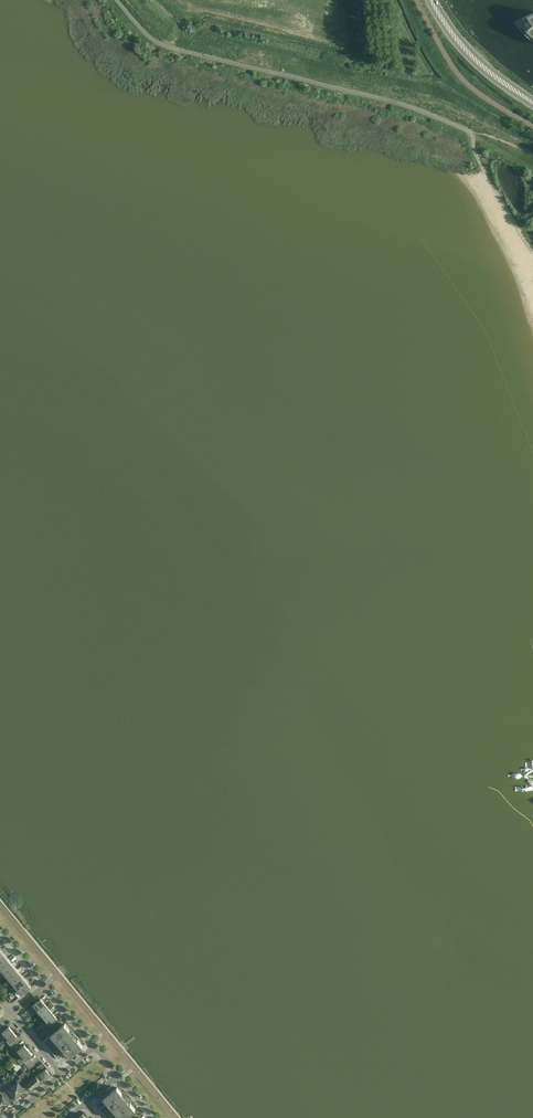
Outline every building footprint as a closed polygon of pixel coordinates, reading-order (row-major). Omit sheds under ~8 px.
[(514,22),(516,25),(518,28),(520,31),(523,33),(526,36),(528,38),(531,41),(532,42),(532,13),(514,22)] [(2,971),(11,963),(8,958),(0,964),(0,969),(2,971)] [(2,971),(6,976),(15,968),(11,963),(2,971)] [(6,976),(10,981),(19,972),(15,968),(6,976)] [(10,981),(14,985),(23,977),(19,972),(10,981)] [(14,985),(17,990),(27,982),(23,977),(14,985)] [(27,982),(17,990),(22,995),(31,987),(27,982)] [(32,1006),(36,1011),(44,1004),(40,999),(32,1006)] [(36,1011),(40,1016),(48,1009),(44,1004),(36,1011)] [(40,1016),(44,1021),(52,1014),(48,1009),(40,1016)] [(52,1014),(44,1021),(48,1026),(57,1019),(52,1014)] [(65,1024),(44,1041),(59,1059),(68,1051),(70,1053),(74,1051),(74,1052),(83,1046),(78,1040),(77,1040),(69,1030),(69,1029),(65,1024)] [(50,1025),(48,1028),(50,1030),(45,1034),(47,1036),(54,1029),(50,1025)] [(4,1039),(13,1031),(11,1028),(10,1029),(9,1027),(9,1026),(6,1029),(3,1027),(4,1026),(3,1026),(0,1029),(0,1034),(1,1034),(4,1038),(4,1039)] [(9,1045),(12,1048),(18,1043),(15,1040),(13,1039),(17,1036),(15,1033),(14,1033),(12,1032),(13,1031),(4,1039),(5,1038),(10,1044),(9,1045)] [(19,1057),(28,1050),(26,1047),(25,1047),(24,1046),(25,1045),(21,1048),(19,1046),(20,1046),(18,1043),(12,1048),(14,1051),(15,1051),(20,1057),(19,1057)] [(35,1064),(33,1062),(29,1057),(29,1058),(29,1057),(32,1054),(30,1051),(29,1052),(28,1050),(29,1050),(28,1050),(19,1057),(20,1057),(25,1063),(24,1063),(30,1070),(36,1064),(35,1064)] [(40,1073),(36,1076),(40,1082),(44,1079),(45,1079),(50,1075),(46,1069),(41,1073),(40,1073)] [(40,1082),(36,1076),(26,1084),(31,1090),(40,1082)] [(18,1082),(13,1086),(20,1095),(20,1094),(25,1090),(23,1088),(25,1085),(19,1078),(17,1081),(18,1082)] [(7,1088),(4,1091),(10,1098),(13,1096),(15,1099),(20,1095),(13,1086),(8,1090),(7,1088)] [(107,1117),(125,1117),(135,1109),(130,1103),(130,1104),(121,1094),(122,1093),(117,1087),(109,1094),(110,1094),(111,1095),(107,1098),(109,1101),(100,1108),(107,1117)] [(5,1107),(10,1103),(8,1100),(10,1098),(4,1091),(2,1093),(0,1091),(0,1092),(0,1101),(5,1107)]
